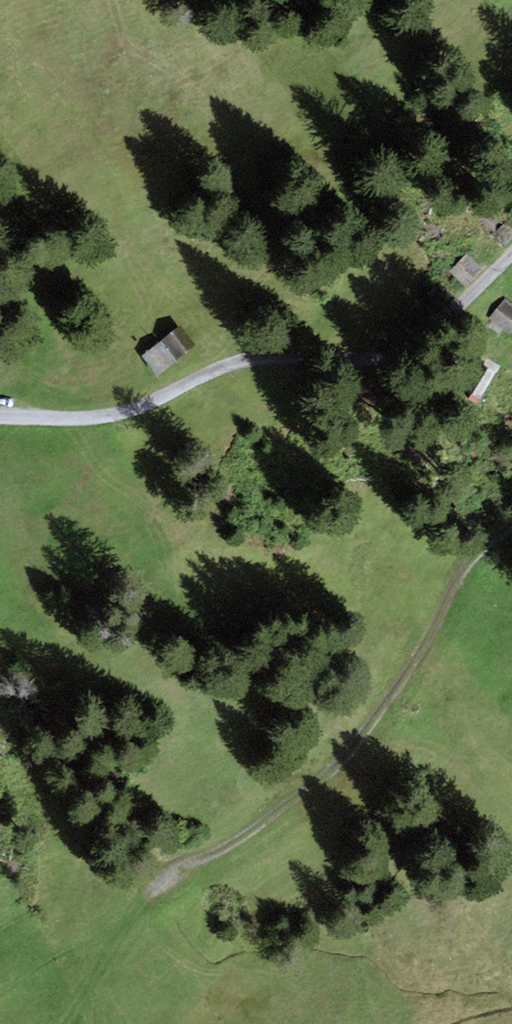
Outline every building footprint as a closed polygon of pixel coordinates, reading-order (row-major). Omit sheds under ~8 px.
[(476,223),(491,239),(505,227),(490,210),(476,223)] [(433,276),(450,294),(466,279),(449,261),(433,276)] [(510,337),(511,335),(511,307),(506,301),(491,316),(510,337)] [(168,343),(183,367),(200,356),(184,332),(168,343)] [(150,360),(166,382),(183,369),(166,347),(150,360)] [(486,384),(463,416),(477,427),(501,395),(486,384)]
